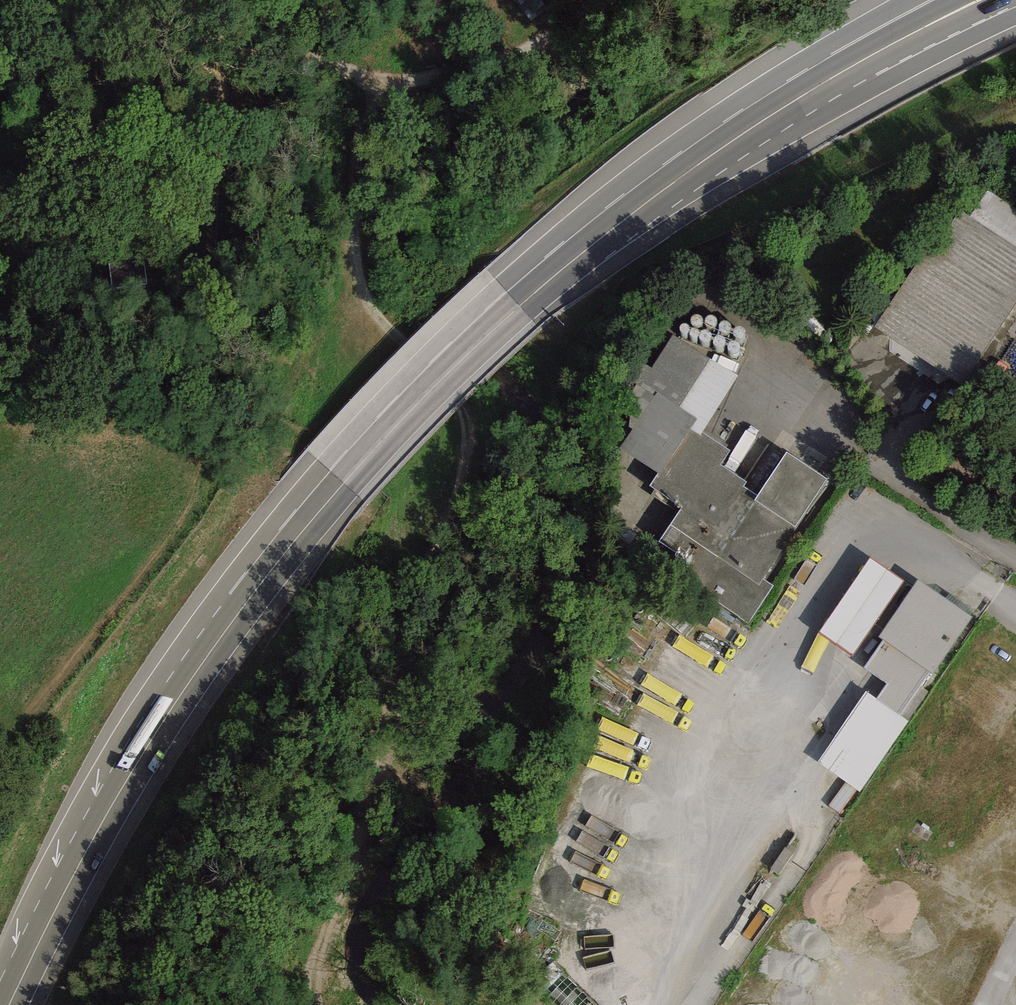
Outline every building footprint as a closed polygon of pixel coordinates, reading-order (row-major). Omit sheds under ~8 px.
[(987,190),(969,217),(951,208),(876,328),(970,386),(1015,312),(1015,210),(987,190)] [(738,376),(672,335),(652,367),(645,364),(636,381),(629,427),(634,429),(619,448),(659,475),(689,428),(701,436),(704,433),(738,376)] [(701,436),(689,428),(659,475),(652,485),(684,505),(660,542),(680,555),(669,572),(748,623),(773,585),(764,579),(827,480),(787,454),(756,496),(742,487),(746,482),(720,465),(729,450),(704,433),(701,436)] [(852,656),(904,581),(870,558),(819,633),(852,656)] [(973,618),(918,580),(878,636),(883,639),(929,671),(933,674),(973,618)] [(910,699),(929,671),(883,639),(864,667),(887,683),(910,699)] [(899,714),(910,699),(887,683),(876,698),(899,714)] [(859,791),(908,721),(899,714),(876,698),(867,692),(817,762),(846,782),(857,789),(859,791)] [(839,814),(857,789),(846,782),(828,806),(839,814)] [(556,1004),(598,1004),(568,979),(549,999),(556,1004)]
